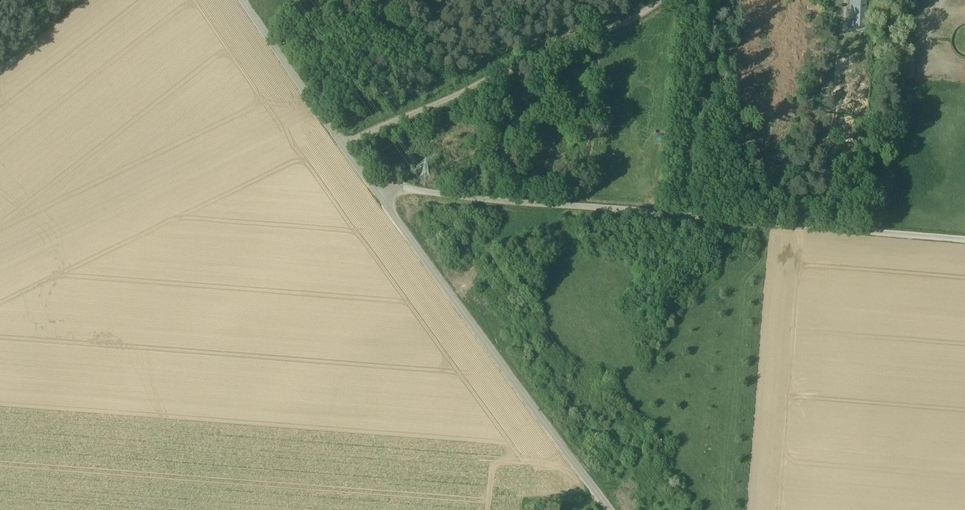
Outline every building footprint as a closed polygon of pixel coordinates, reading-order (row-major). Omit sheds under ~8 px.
[(850,13),(850,21),(854,22),(854,28),(860,28),(860,32),(865,32),(865,34),(864,34),(863,39),(868,39),(868,34),(867,34),(868,27),(865,27),(865,22),(866,13),(866,0),(850,0),(850,13)]
